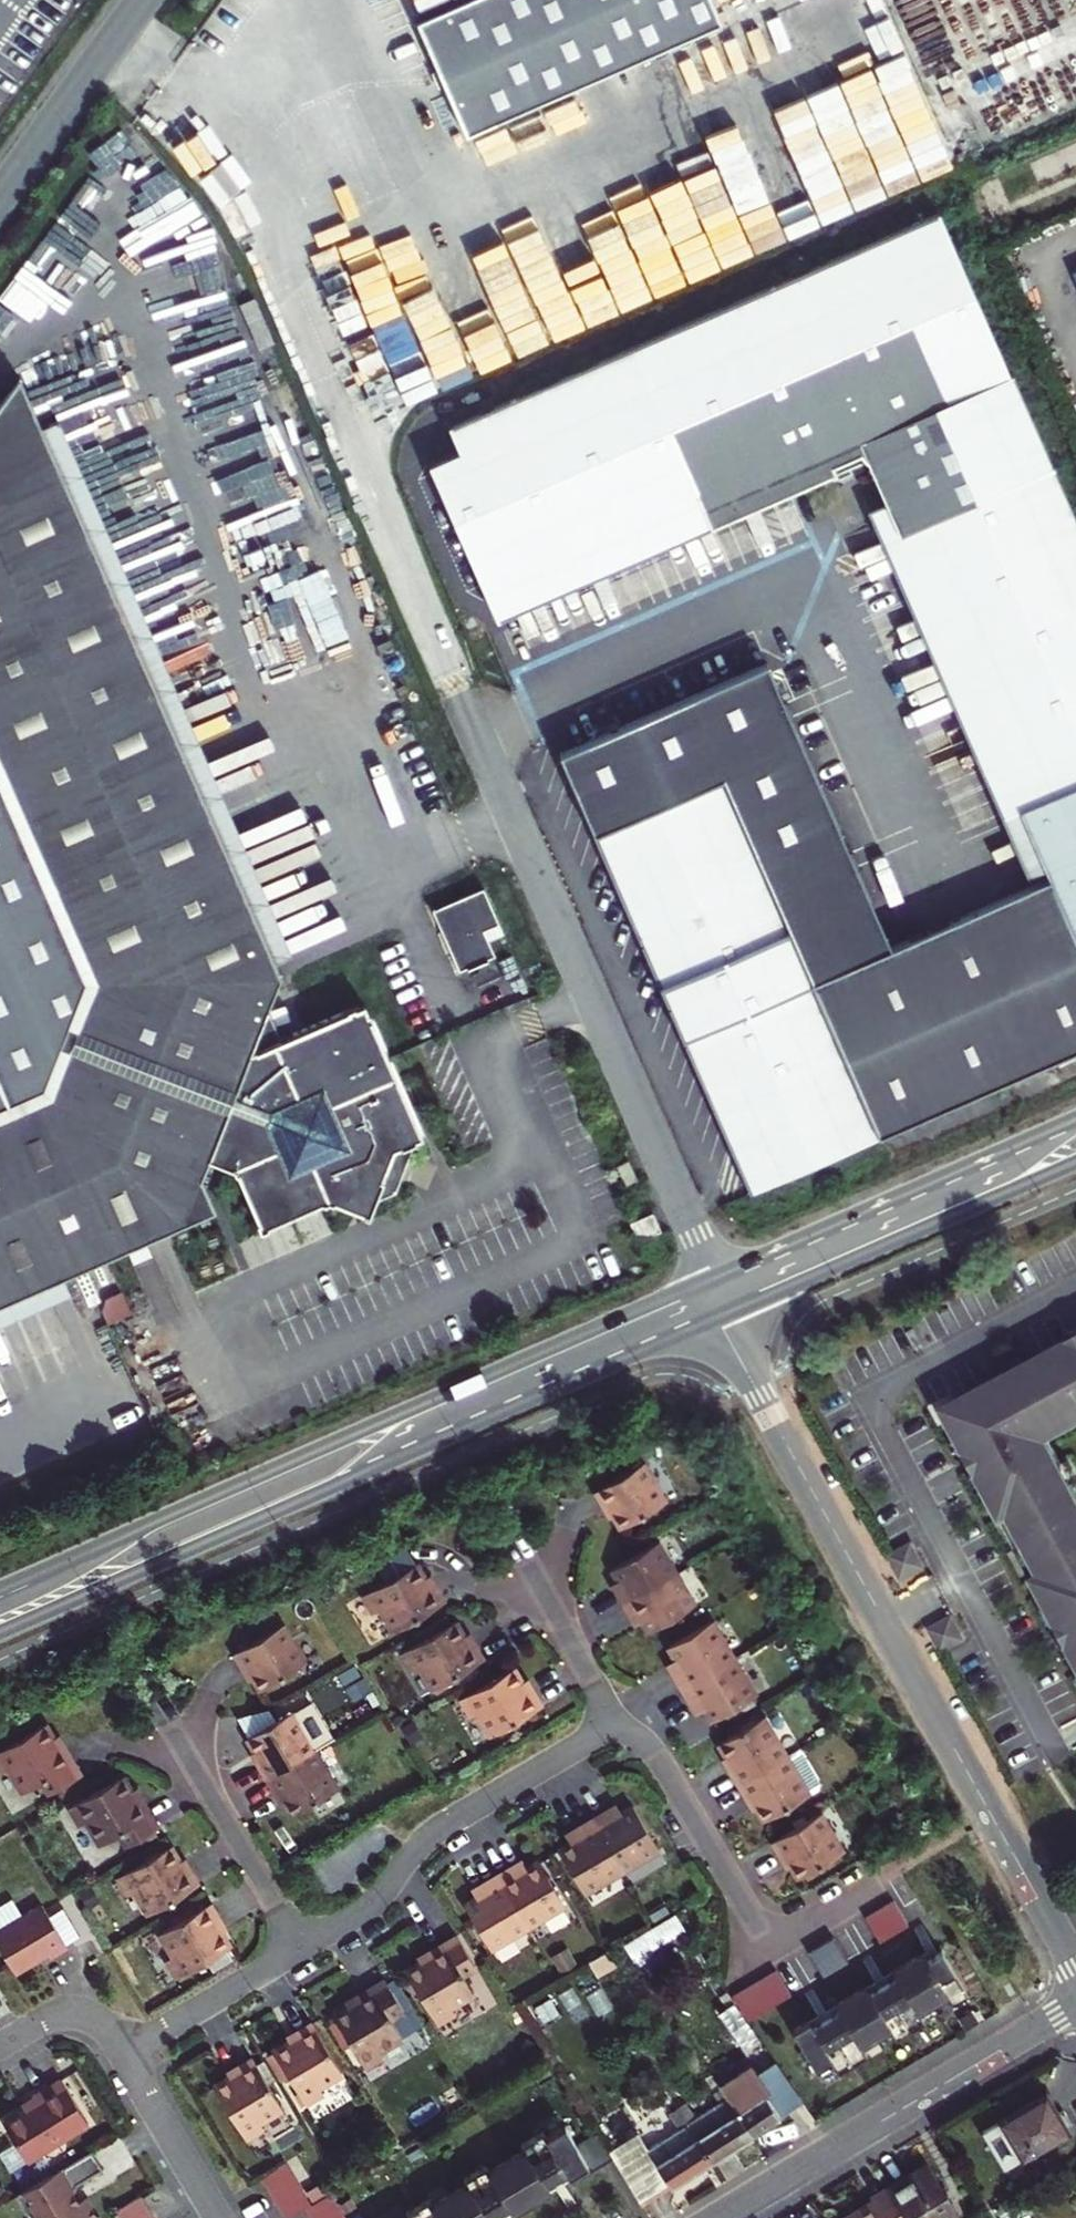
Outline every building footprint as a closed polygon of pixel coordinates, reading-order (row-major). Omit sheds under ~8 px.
[(417,23),(438,70),(431,72),(439,91),(446,88),(466,135),(722,24),(711,0),(469,0),(417,23)] [(440,493),(481,578),(781,450),(790,473),(860,443),(886,503),(1075,941),(1075,520),(1012,375),(1006,378),(936,214),(449,422),(460,447),(427,462),(440,493)] [(85,1006),(60,1070),(50,1095),(0,1117),(0,1305),(63,1277),(81,1270),(203,1217),(210,1198),(201,1178),(209,1160),(234,1171),(260,1232),(328,1202),(353,1211),(375,1201),(384,1181),(383,1180),(395,1150),(401,1147),(401,1148),(416,1142),(415,1141),(423,1137),(414,1118),(364,1004),(251,1051),(281,977),(275,963),(41,428),(19,378),(0,404),(0,764),(59,899),(94,981),(85,1006)] [(59,421),(41,428),(275,963),(292,956),(59,421)] [(790,473),(781,450),(481,578),(492,602),(622,545),(790,473)] [(1067,970),(1075,965),(1075,941),(886,503),(865,512),(1033,893),(1067,970)] [(395,653),(389,639),(376,645),(382,658),(395,653)] [(60,1070),(94,981),(0,764),(0,1117),(50,1095),(60,1070)] [(795,945),(767,882),(722,779),(593,836),(750,1193),(879,1137),(813,987),(795,945)] [(808,940),(779,876),(767,882),(795,945),(808,940)] [(503,934),(499,925),(483,889),(432,911),(459,972),(495,956),(488,940),(503,934)] [(1033,893),(813,987),(879,1137),(1075,1054),(1075,965),(1067,970),(1033,893)] [(375,1201),(397,1191),(416,1142),(401,1148),(401,1147),(395,1150),(383,1180),(384,1181),(375,1201)] [(637,1242),(660,1232),(653,1213),(629,1224),(637,1242)] [(63,1277),(0,1305),(0,1325),(70,1294),(63,1277)] [(938,1404),(999,1517),(1006,1514),(1037,1571),(1031,1574),(1075,1657),(1075,1494),(1046,1438),(1075,1422),(1075,1329),(938,1404)] [(607,1502),(615,1515),(621,1526),(664,1501),(642,1462),(595,1489),(604,1504),(607,1502)] [(608,1511),(611,1517),(615,1515),(607,1502),(604,1504),(608,1511)] [(923,1565),(909,1541),(895,1549),(887,1554),(900,1578),(923,1565)] [(673,1574),(655,1542),(611,1567),(615,1573),(622,1584),(613,1589),(622,1604),(673,1574)] [(414,1564),(360,1596),(371,1613),(378,1610),(391,1633),(442,1602),(433,1587),(429,1590),(423,1580),(414,1564)] [(615,1573),(606,1578),(610,1585),(613,1589),(622,1584),(615,1573)] [(673,1574),(622,1604),(631,1620),(639,1614),(646,1626),(649,1631),(693,1606),(673,1574)] [(427,1577),(423,1580),(429,1590),(433,1587),(430,1582),(427,1577)] [(963,1637),(950,1613),(926,1626),(939,1650),(944,1647),(963,1637)] [(639,1614),(631,1620),(634,1625),(637,1631),(646,1626),(639,1614)] [(452,1622),(399,1654),(410,1671),(417,1667),(430,1690),(481,1660),(472,1645),(468,1647),(461,1637),(452,1622)] [(709,1623),(666,1648),(673,1659),(679,1670),(671,1675),(680,1690),(731,1660),(709,1623)] [(245,1666),(252,1679),(259,1691),(301,1665),(279,1626),(232,1654),(241,1669),(245,1666)] [(466,1634),(461,1637),(468,1647),(472,1645),(469,1639),(466,1634)] [(668,1671),(671,1675),(679,1670),(673,1659),(664,1664),(668,1671)] [(731,1660),(680,1690),(688,1705),(697,1700),(704,1711),(710,1722),(753,1697),(731,1660)] [(245,1666),(241,1669),(245,1674),(249,1681),(252,1679),(245,1666)] [(516,1667),(462,1698),(473,1716),(480,1712),(494,1734),(544,1705),(536,1689),(531,1692),(525,1681),(516,1667)] [(529,1679),(525,1681),(531,1692),(536,1689),(532,1684),(529,1679)] [(697,1700),(688,1705),(691,1711),(695,1717),(704,1711),(697,1700)] [(289,1713),(246,1738),(253,1750),(260,1762),(256,1763),(265,1778),(312,1751),(289,1713)] [(760,1720),(717,1746),(724,1758),(731,1769),(727,1771),(736,1786),(782,1759),(760,1720)] [(76,1778),(60,1750),(55,1753),(48,1740),(40,1727),(0,1751),(0,1775),(5,1772),(19,1795),(37,1783),(45,1796),(76,1778)] [(55,1753),(60,1750),(57,1746),(53,1738),(48,1740),(55,1753)] [(253,1758),(256,1763),(260,1762),(253,1750),(250,1752),(253,1758)] [(312,1751),(265,1778),(274,1794),(277,1792),(284,1803),(292,1815),(334,1790),(312,1751)] [(782,1759),(736,1786),(745,1801),(749,1799),(755,1810),(762,1823),(814,1792),(816,1786),(795,1751),(782,1759)] [(725,1766),(727,1771),(731,1769),(724,1758),(721,1760),(725,1766)] [(125,1847),(156,1829),(139,1801),(135,1803),(128,1792),(120,1778),(67,1810),(77,1827),(84,1823),(98,1846),(117,1834),(125,1847)] [(135,1803),(139,1801),(135,1794),(132,1789),(128,1792),(135,1803)] [(277,1792),(274,1794),(277,1798),(281,1805),(284,1803),(277,1792)] [(749,1799),(745,1801),(749,1808),(752,1812),(755,1810),(749,1799)] [(608,1810),(603,1813),(608,1822),(620,1816),(614,1807),(608,1810)] [(655,1853),(631,1810),(620,1816),(608,1822),(603,1813),(588,1823),(618,1874),(655,1853)] [(783,1857),(791,1870),(797,1881),(840,1855),(817,1817),(771,1844),(780,1859),(783,1857)] [(618,1874),(588,1823),(573,1831),(578,1840),(567,1846),(556,1853),(581,1896),(618,1874)] [(567,1835),(562,1838),(567,1846),(578,1840),(573,1831),(567,1835)] [(145,1916),(195,1886),(187,1871),(183,1874),(176,1863),(167,1848),(114,1880),(124,1898),(131,1894),(145,1916)] [(783,1857),(780,1859),(784,1867),(787,1872),(791,1870),(783,1857)] [(183,1874),(187,1871),(183,1865),(180,1860),(176,1863),(183,1874)] [(517,1865),(510,1869),(515,1878),(526,1871),(521,1863),(517,1865)] [(561,1908),(537,1865),(526,1871),(515,1878),(510,1869),(494,1878),(525,1929),(561,1908)] [(525,1929),(494,1878),(479,1887),(484,1895),(473,1902),(462,1908),(487,1951),(525,1929)] [(473,1890),(468,1893),(473,1902),(484,1895),(479,1887),(473,1890)] [(893,1902),(866,1918),(881,1944),(908,1928),(893,1902)] [(0,1926),(0,1952),(11,1971),(36,1956),(44,1951),(46,1955),(63,1945),(39,1903),(0,1926)] [(163,1963),(174,1981),(227,1948),(218,1934),(212,1923),(216,1920),(207,1905),(156,1935),(170,1958),(163,1963)] [(652,1950),(685,1930),(674,1913),(641,1932),(652,1950)] [(216,1920),(212,1923),(218,1934),(223,1931),(218,1924),(216,1920)] [(637,1958),(652,1950),(641,1932),(623,1944),(637,1958)] [(472,1969),(454,1937),(426,1954),(428,1958),(416,1965),(403,1973),(434,2027),(451,2016),(447,2009),(470,1995),(459,1977),(472,1969)] [(834,1937),(808,1952),(823,1978),(849,1963),(834,1937)] [(619,1965),(610,1950),(589,1963),(598,1978),(619,1965)] [(811,2022),(794,2032),(820,2078),(836,2068),(839,2074),(868,2057),(864,2051),(873,2046),(883,2040),(893,2035),(896,2041),(924,2024),(921,2018),(929,2014),(942,2006),(950,2001),(953,2007),(969,1997),(942,1952),(927,1960),(924,1955),(894,1973),(897,1978),(871,1994),(867,1988),(837,2006),(840,2012),(814,2027),(811,2022)] [(428,1958),(426,1954),(420,1957),(414,1961),(416,1965),(428,1958)] [(777,1971),(733,1997),(748,2022),(792,1996),(777,1971)] [(389,1993),(382,1981),(354,1998),(357,2002),(345,2010),(331,2018),(364,2071),(381,2060),(377,2053),(399,2039),(388,2020),(401,2012),(389,1993)] [(393,1990),(389,1993),(401,2012),(403,2015),(407,2013),(393,1990)] [(342,2006),(345,2010),(357,2002),(354,1998),(348,2002),(342,2006)] [(341,2076),(310,2026),(295,2035),(297,2039),(286,2046),(272,2055),(304,2108),(323,2097),(318,2090),(341,2076)] [(297,2039),(295,2035),(289,2038),(284,2042),(286,2046),(297,2039)] [(279,2113),(249,2062),(234,2071),(237,2076),(226,2082),(211,2090),(243,2144),(261,2134),(256,2127),(279,2113)] [(777,2079),(766,2087),(750,2064),(719,2085),(720,2088),(751,2136),(772,2122),(796,2105),(777,2079)] [(229,2074),(223,2077),(226,2082),(237,2076),(234,2071),(229,2074)] [(26,2162),(88,2124),(61,2080),(33,2097),(35,2101),(26,2105),(1,2121),(26,2162)] [(733,2148),(751,2136),(720,2088),(712,2093),(718,2103),(694,2118),(684,2103),(678,2107),(712,2160),(733,2148)] [(1022,2160),(1067,2133),(1056,2115),(1044,2095),(999,2121),(1022,2160)] [(636,2136),(608,2153),(612,2160),(641,2205),(693,2172),(712,2160),(678,2107),(669,2113),(678,2129),(646,2150),(636,2136)] [(500,2215),(508,2209),(514,2217),(518,2217),(521,2216),(545,2201),(552,2197),(545,2187),(556,2180),(565,2174),(572,2185),(579,2181),(593,2172),(612,2160),(595,2132),(572,2147),(561,2129),(544,2140),(541,2135),(518,2149),(521,2154),(486,2176),(483,2171),(461,2184),(465,2189),(430,2211),(426,2205),(406,2217),(495,2217),(500,2215)] [(94,2150),(17,2196),(27,2213),(35,2215),(37,2217),(100,2217),(88,2198),(80,2203),(78,2198),(75,2193),(78,2191),(79,2184),(105,2169),(94,2150)] [(928,2163),(907,2176),(888,2187),(906,2217),(961,2217),(928,2163)] [(256,2179),(281,2217),(295,2217),(304,2213),(307,2217),(341,2217),(327,2195),(308,2206),(283,2164),(256,2179)] [(888,2187),(871,2198),(872,2201),(854,2212),(843,2217),(906,2217),(888,2187)] [(115,2217),(149,2217),(137,2198),(112,2213),(115,2217)]
